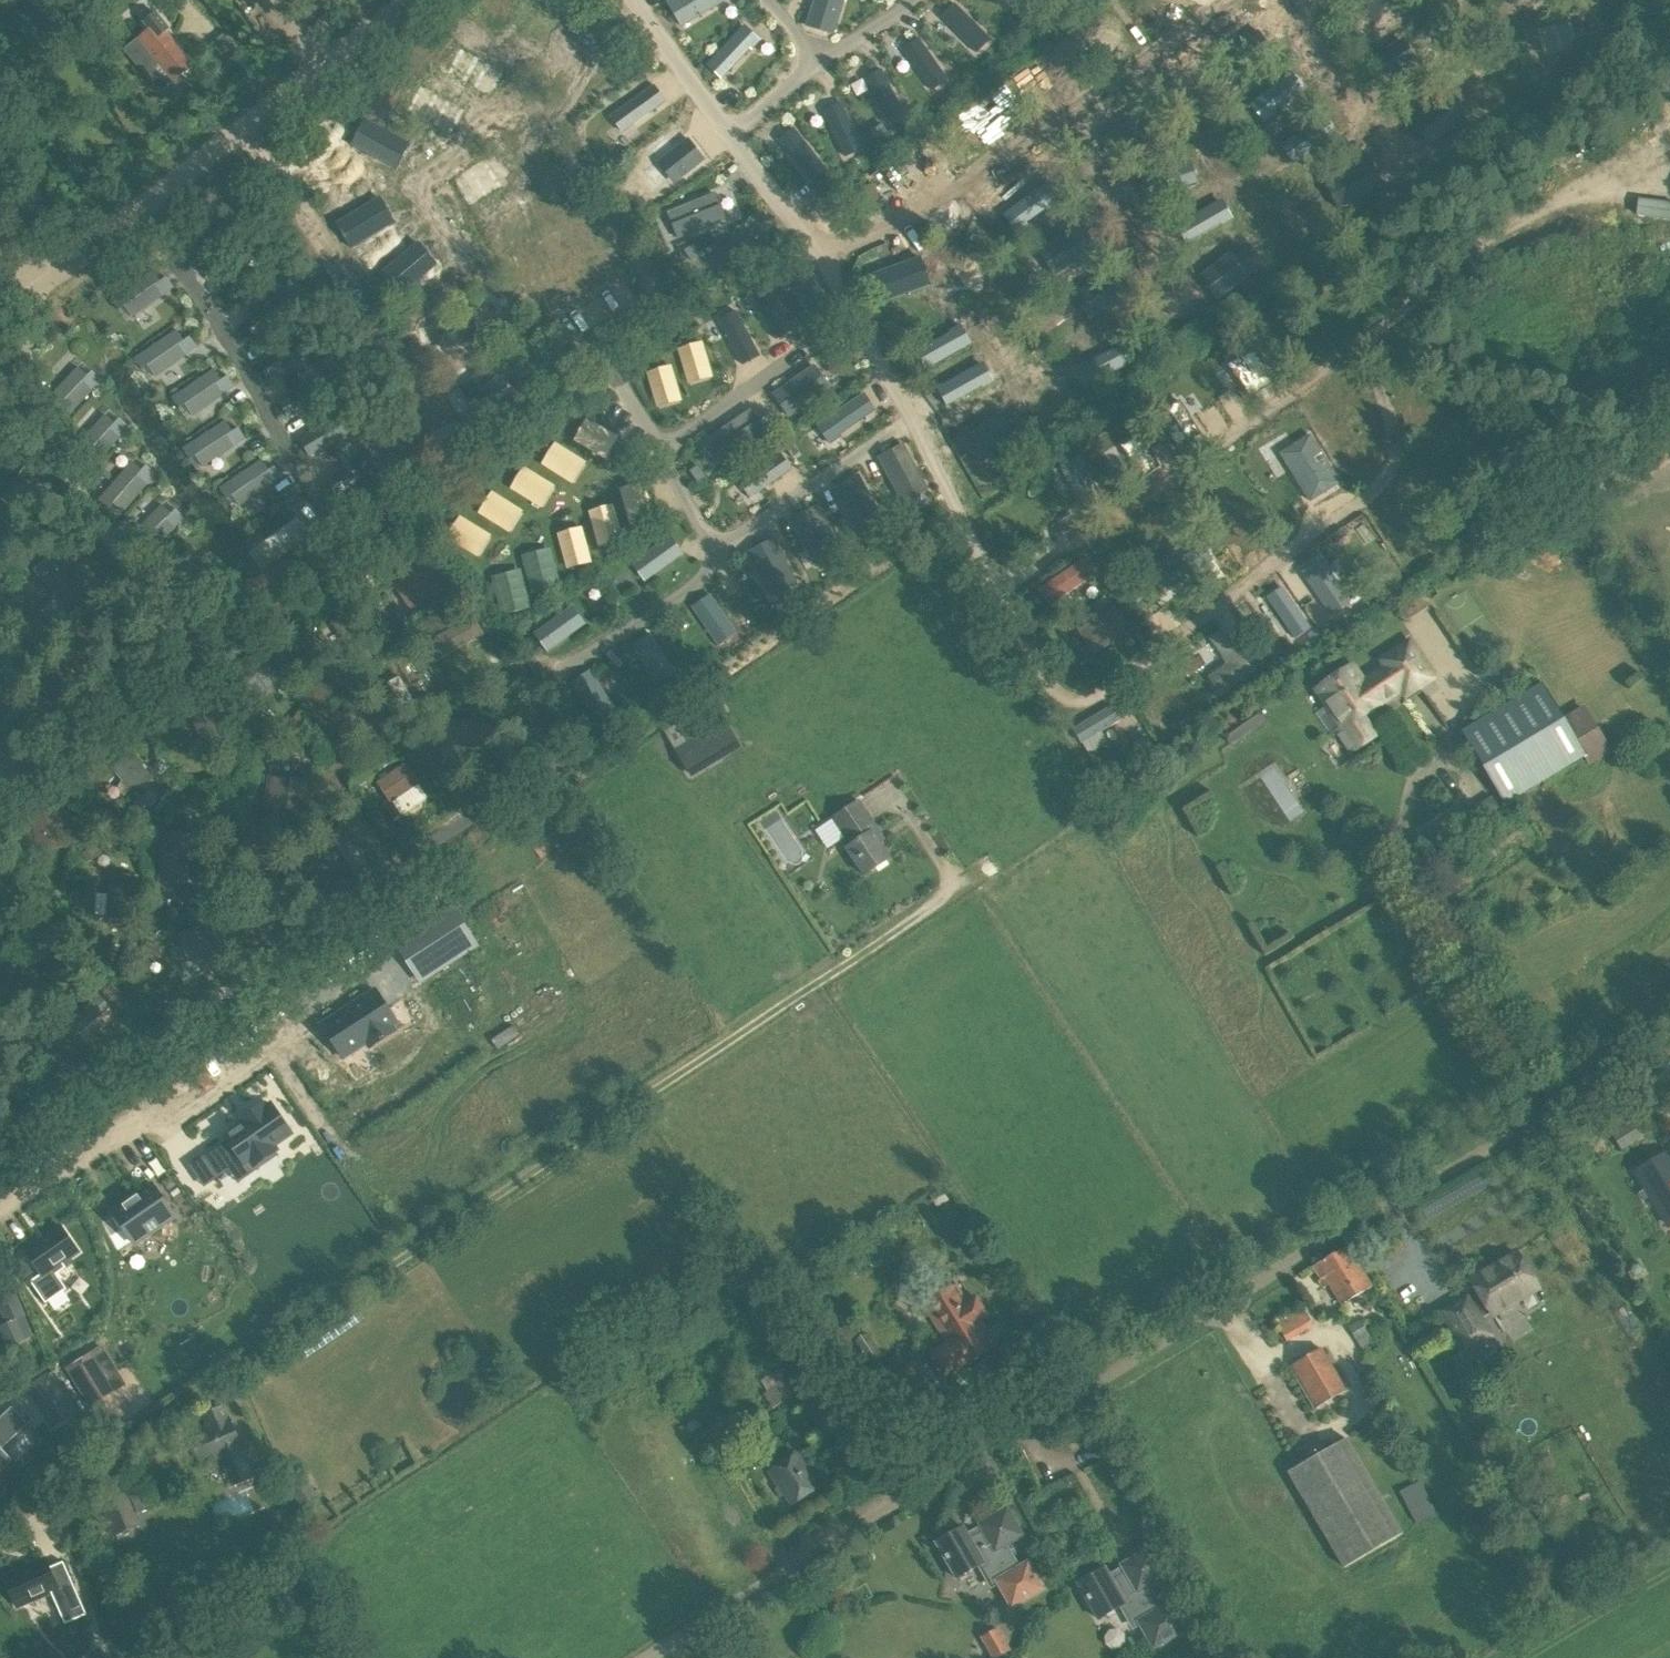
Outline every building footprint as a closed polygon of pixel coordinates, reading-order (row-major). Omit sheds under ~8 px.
[(668,2),(682,26),(724,1),(723,0),(672,0),(668,2)] [(807,26),(834,34),(844,0),(815,0),(807,26)] [(955,4),(942,18),(976,52),(990,39),(955,4)] [(150,30),(140,39),(174,81),(193,65),(165,30),(168,27),(157,13),(145,23),(150,30)] [(744,27),(707,67),(721,80),(750,49),(751,50),(760,40),(751,32),(751,33),(744,27)] [(919,38),(904,50),(932,89),(948,78),(919,38)] [(882,70),(865,79),(887,122),(904,113),(882,70)] [(655,85),(612,116),(623,131),(666,100),(655,85)] [(842,103),(824,112),(845,156),(863,147),(842,103)] [(883,123),(870,130),(875,138),(887,132),(883,123)] [(794,128),(779,140),(810,179),(825,166),(794,128)] [(715,192),(668,210),(678,237),(725,219),(715,192)] [(693,244),(686,249),(693,260),(700,255),(693,244)] [(805,260),(787,269),(812,314),(829,305),(805,260)] [(153,269),(122,291),(130,302),(125,305),(132,316),(163,295),(155,284),(160,280),(153,269)] [(769,284),(752,293),(776,338),(793,329),(769,284)] [(736,310),(718,319),(743,364),(760,355),(736,310)] [(176,329),(145,351),(153,361),(148,365),(155,376),(186,354),(179,343),(184,340),(176,329)] [(299,336),(259,363),(269,379),(310,353),(299,336)] [(1254,348),(1228,365),(1250,397),(1276,380),(1254,348)] [(814,363),(773,393),(790,416),(831,386),(814,363)] [(77,366),(52,394),(62,403),(57,407),(67,416),(93,388),(83,379),(87,375),(77,366)] [(214,368),(183,390),(190,401),(185,404),(193,415),(224,393),(216,382),(221,379),(214,368)] [(323,376),(280,400),(289,417),(332,393),(323,376)] [(864,393),(819,425),(824,432),(823,433),(830,442),(841,435),(840,434),(875,409),(864,393)] [(1174,406),(1157,417),(1179,450),(1202,434),(1189,415),(1190,415),(1180,400),(1173,405),(1174,406)] [(750,408),(708,436),(725,460),(767,432),(750,408)] [(343,413),(301,438),(311,455),(353,430),(343,413)] [(105,414),(80,442),(90,450),(86,455),(96,464),(121,436),(111,427),(115,422),(105,414)] [(225,420),(194,441),(201,452),(196,455),(203,466),(235,445),(227,434),(232,431),(225,420)] [(1138,434),(1122,445),(1144,477),(1160,466),(1138,434)] [(1310,435),(1280,454),(1310,501),(1340,482),(1310,435)] [(792,441),(785,446),(793,457),(800,452),(792,441)] [(904,443),(878,457),(902,502),(928,488),(904,443)] [(366,449),(328,479),(340,495),(378,465),(366,449)] [(780,453),(740,480),(751,497),(791,469),(780,453)] [(262,459),(231,480),(238,491),(233,494),(240,505),(271,484),(264,473),(269,470),(262,459)] [(1078,459),(1063,468),(1086,506),(1101,497),(1078,459)] [(132,461),(107,490),(117,498),(113,503),(123,512),(148,483),(138,474),(142,470),(132,461)] [(698,463),(690,469),(698,481),(706,476),(698,463)] [(862,474),(836,487),(860,532),(886,519),(862,474)] [(297,493),(285,501),(291,509),(303,502),(297,493)] [(162,504),(135,531),(145,540),(140,544),(150,554),(176,527),(167,518),(171,513),(162,504)] [(818,505),(792,518),(816,564),(842,550),(818,505)] [(1072,515),(1060,522),(1066,532),(1078,525),(1072,515)] [(266,543),(252,553),(264,569),(309,537),(296,519),(265,541),(266,543)] [(670,536),(642,557),(654,574),(683,553),(670,536)] [(774,537),(748,550),(772,595),(797,582),(774,537)] [(26,539),(23,546),(25,547),(23,552),(24,552),(32,556),(34,550),(37,543),(26,539)] [(1172,558),(1155,571),(1170,592),(1213,561),(1202,546),(1176,564),(1172,558)] [(24,552),(19,563),(27,567),(33,556),(24,552)] [(390,578),(414,617),(448,595),(424,557),(390,578)] [(1321,558),(1302,571),(1331,613),(1350,600),(1321,558)] [(1083,560),(1039,590),(1049,605),(1093,575),(1083,560)] [(1281,586),(1267,596),(1296,638),(1311,628),(1281,586)] [(1433,587),(1426,592),(1430,597),(1437,593),(1433,587)] [(1137,588),(1130,593),(1136,602),(1144,597),(1137,588)] [(716,604),(699,616),(719,645),(736,633),(716,604)] [(1082,605),(1072,610),(1078,621),(1088,615),(1082,605)] [(1078,630),(1093,655),(1127,634),(1112,609),(1078,630)] [(349,612),(332,621),(357,666),(373,657),(349,612)] [(563,613),(535,634),(547,651),(576,630),(563,613)] [(476,616),(431,640),(440,657),(485,633),(476,616)] [(1380,633),(1374,623),(1363,630),(1369,640),(1380,633)] [(1227,663),(1209,675),(1219,690),(1250,668),(1223,630),(1210,639),(1227,663)] [(1405,696),(1432,678),(1409,643),(1381,661),(1386,667),(1363,683),(1352,666),(1316,690),(1329,710),(1322,715),(1334,734),(1338,732),(1351,752),(1375,737),(1361,716),(1401,689),(1405,696)] [(1269,644),(1261,649),(1268,660),(1276,655),(1269,644)] [(657,645),(639,657),(659,686),(677,674),(657,645)] [(1194,655),(1180,665),(1188,676),(1202,665),(1194,655)] [(229,682),(247,704),(279,678),(261,656),(250,665),(247,661),(237,670),(240,673),(229,682)] [(7,663),(0,668),(8,678),(15,673),(7,663)] [(339,671),(326,679),(334,691),(347,683),(339,671)] [(400,675),(388,682),(411,720),(423,713),(400,675)] [(597,681),(580,693),(600,723),(617,711),(597,681)] [(1564,720),(1542,684),(1461,732),(1504,804),(1585,756),(1589,764),(1609,752),(1583,708),(1564,720)] [(209,688),(184,698),(203,745),(228,735),(209,688)] [(692,777),(741,748),(714,703),(665,733),(692,777)] [(1232,745),(1266,723),(1254,704),(1220,726),(1232,745)] [(1112,705),(1074,728),(1082,742),(1121,720),(1112,705)] [(494,748),(495,722),(447,721),(447,737),(442,737),(442,756),(462,756),(462,747),(494,748)] [(1148,740),(1137,747),(1142,755),(1153,748),(1148,740)] [(130,752),(112,768),(134,793),(135,792),(140,797),(133,803),(142,813),(158,798),(150,788),(147,791),(142,785),(152,777),(130,752)] [(391,803),(419,784),(413,773),(406,764),(378,783),(384,793),(391,803)] [(308,783),(280,780),(271,779),(268,806),(304,811),(308,783)] [(168,789),(159,797),(161,799),(164,802),(172,795),(181,789),(177,784),(169,790),(168,789)] [(161,799),(152,808),(157,814),(167,804),(164,802),(161,799)] [(864,876),(890,859),(872,833),(878,829),(859,801),(833,819),(851,846),(847,849),(864,876)] [(345,823),(330,832),(354,870),(369,860),(345,823)] [(163,834),(159,876),(197,880),(202,838),(163,834)] [(539,841),(532,846),(540,857),(548,852),(539,841)] [(275,854),(255,858),(257,872),(278,868),(275,854)] [(368,862),(359,868),(366,879),(375,873),(368,862)] [(110,873),(107,917),(136,919),(139,876),(110,873)] [(1369,877),(1367,892),(1375,893),(1377,878),(1369,877)] [(452,907),(395,943),(420,982),(477,945),(452,907)] [(38,925),(29,952),(48,958),(57,931),(38,925)] [(204,925),(179,934),(189,962),(181,965),(187,980),(204,974),(220,968),(204,925)] [(147,941),(143,950),(156,956),(160,947),(147,941)] [(112,983),(103,991),(111,1001),(120,992),(112,983)] [(376,990),(322,1025),(343,1058),(368,1042),(371,1047),(395,1031),(391,1026),(397,1022),(376,990)] [(100,997),(68,1024),(78,1035),(109,1008),(100,997)] [(232,1144),(207,1161),(218,1177),(229,1169),(243,1160),(245,1164),(250,1160),(254,1166),(276,1151),(272,1145),(291,1132),(272,1105),(267,1109),(264,1105),(243,1120),(245,1124),(227,1136),(228,1139),(232,1144)] [(1633,1123),(1613,1135),(1622,1150),(1642,1138),(1633,1123)] [(1669,1224),(1669,1158),(1668,1154),(1637,1173),(1668,1225),(1669,1224)] [(152,1183),(112,1211),(135,1244),(175,1216),(152,1183)] [(937,1208),(948,1201),(941,1189),(930,1196),(937,1208)] [(61,1225),(26,1249),(42,1273),(30,1281),(45,1303),(66,1289),(56,1274),(66,1267),(62,1262),(78,1251),(77,1249),(61,1225)] [(1374,1287),(1348,1246),(1313,1267),(1321,1279),(1319,1281),(1323,1288),(1329,1284),(1343,1305),(1374,1287)] [(1497,1315),(1541,1287),(1519,1251),(1485,1272),(1492,1284),(1482,1290),(1483,1292),(1471,1299),(1470,1297),(1446,1312),(1469,1351),(1494,1336),(1484,1319),(1495,1312),(1497,1315)] [(1631,1263),(1628,1271),(1634,1277),(1642,1275),(1645,1267),(1639,1261),(1631,1263)] [(0,1288),(0,1306),(7,1323),(25,1315),(11,1283),(0,1288)] [(957,1283),(920,1306),(943,1343),(929,1352),(945,1377),(999,1343),(984,1320),(990,1316),(977,1295),(968,1300),(957,1283)] [(1287,1342),(1313,1326),(1301,1308),(1277,1322),(1287,1342)] [(1361,1349),(1372,1342),(1360,1322),(1349,1328),(1361,1349)] [(871,1365),(883,1358),(868,1335),(856,1343),(871,1365)] [(1314,1408),(1345,1390),(1321,1349),(1290,1367),(1314,1408)] [(90,1356),(67,1370),(89,1406),(112,1391),(90,1356)] [(792,1380),(784,1367),(761,1381),(767,1392),(764,1394),(773,1409),(799,1392),(802,1397),(818,1387),(808,1370),(792,1380)] [(53,1373),(27,1390),(41,1412),(49,1406),(59,1422),(77,1411),(53,1373)] [(745,1409),(759,1402),(751,1386),(737,1394),(745,1409)] [(810,1404),(805,1397),(799,1401),(823,1438),(837,1429),(818,1399),(810,1404)] [(255,1477),(225,1406),(203,1415),(207,1425),(189,1433),(203,1467),(222,1458),(233,1486),(255,1477)] [(28,1424),(12,1407),(0,1418),(0,1470),(11,1460),(12,1459),(2,1448),(28,1424)] [(1344,1568),(1402,1534),(1346,1438),(1288,1472),(1344,1568)] [(792,1503),(818,1487),(797,1455),(769,1473),(778,1487),(776,1488),(781,1496),(785,1492),(792,1503)] [(1551,1455),(1539,1461),(1544,1472),(1557,1466),(1551,1455)] [(1417,1524),(1437,1513),(1419,1481),(1399,1491),(1417,1524)] [(116,1536),(140,1525),(125,1489),(101,1500),(116,1536)] [(1563,1490),(1553,1495),(1559,1507),(1569,1502),(1563,1490)] [(1003,1545),(1020,1535),(1005,1509),(979,1524),(982,1529),(968,1537),(962,1526),(935,1542),(956,1578),(979,1565),(991,1584),(997,1581),(1011,1606),(1041,1588),(1027,1563),(1017,1568),(1003,1545)] [(1145,1586),(1162,1576),(1147,1550),(1121,1565),(1124,1570),(1110,1578),(1104,1568),(1077,1583),(1098,1619),(1121,1606),(1133,1625),(1139,1622),(1153,1647),(1183,1629),(1169,1604),(1159,1610),(1145,1586)] [(45,1556),(0,1576),(16,1611),(52,1594),(65,1624),(86,1615),(62,1561),(50,1567),(45,1556)] [(992,1657),(1008,1648),(997,1628),(981,1637),(992,1657)] [(88,1657),(106,1657),(101,1650),(88,1657)]
